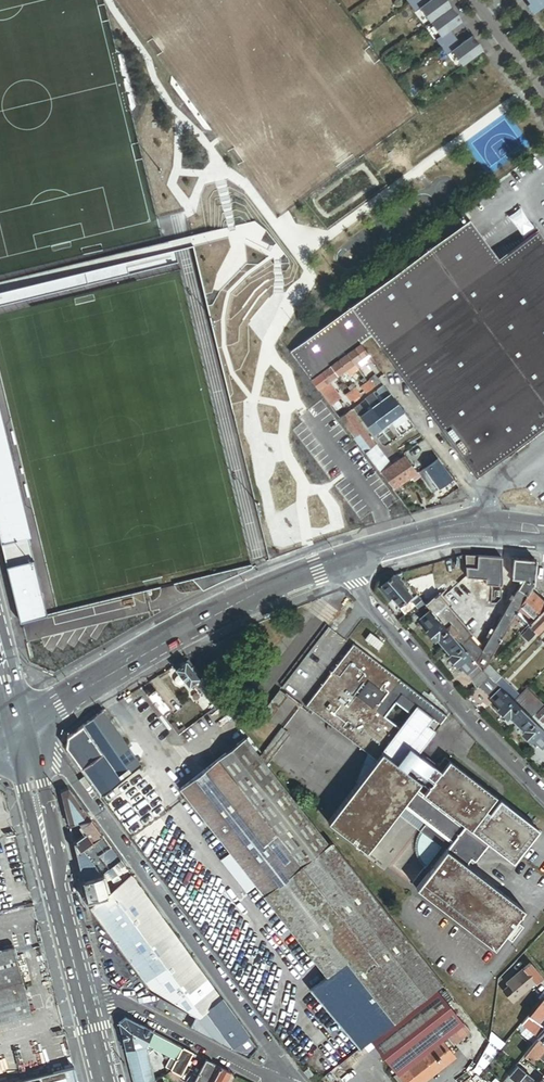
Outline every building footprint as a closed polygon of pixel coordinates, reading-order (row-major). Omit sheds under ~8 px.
[(451,7),(446,0),(440,0),(437,2),(436,0),(431,0),(428,2),(427,0),(416,0),(410,4),(415,11),(419,9),(430,23),(451,7)] [(530,4),(527,6),(534,14),(543,7),(543,0),(527,0),(530,4)] [(442,48),(455,38),(450,31),(455,27),(452,22),(459,17),(451,7),(430,23),(440,38),(437,40),(442,48)] [(462,22),(459,17),(452,22),(455,27),(462,22)] [(476,41),(473,36),(466,41),(469,46),(476,41)] [(451,52),(461,67),(483,51),(476,41),(469,46),(466,41),(460,45),(455,38),(442,48),(447,55),(451,52)] [(504,251),(492,259),(463,220),(290,351),(312,379),(331,365),(347,354),(361,343),(368,338),(473,478),(543,427),(543,306),(504,251)] [(504,251),(543,306),(543,244),(534,231),(504,251)] [(179,262),(175,251),(0,292),(0,305),(179,262)] [(362,357),(368,353),(361,343),(347,354),(354,363),(362,357)] [(354,363),(347,354),(331,365),(338,375),(346,369),(354,363)] [(362,357),(354,363),(358,368),(366,362),(362,357)] [(358,368),(354,363),(346,369),(350,374),(358,368)] [(331,365),(312,379),(319,389),(329,382),(338,375),(331,365)] [(381,382),(377,376),(374,379),(371,381),(375,386),(381,382)] [(371,390),(375,386),(371,381),(370,379),(367,382),(366,383),(371,390)] [(341,397),(329,382),(319,389),(331,405),(341,397)] [(367,393),(371,390),(366,383),(364,384),(362,386),(367,393)] [(386,397),(390,394),(384,385),(380,388),(386,397)] [(358,399),(360,398),(359,395),(361,394),(356,387),(351,391),(358,399)] [(386,397),(380,388),(366,398),(372,407),(373,407),(369,402),(377,396),(381,401),(386,397)] [(355,401),(358,399),(351,391),(346,394),(351,401),(354,399),(355,401)] [(403,411),(390,394),(386,397),(381,401),(373,407),(372,407),(368,410),(361,415),(374,433),(389,422),(403,411)] [(369,402),(373,407),(381,401),(377,396),(369,402)] [(361,402),(355,407),(361,415),(368,410),(361,402)] [(332,406),(337,413),(340,411),(335,403),(332,406)] [(340,411),(337,413),(341,417),(347,413),(343,408),(340,411)] [(347,413),(341,417),(366,451),(367,451),(376,444),(351,410),(347,413)] [(403,411),(389,422),(394,429),(409,418),(403,411)] [(19,619),(45,613),(0,427),(0,540),(19,619)] [(392,464),(376,444),(367,451),(382,471),(392,464)] [(382,471),(394,488),(417,471),(404,455),(392,464),(382,471)] [(439,487),(452,478),(437,458),(424,467),(428,471),(439,487)] [(424,467),(419,471),(422,475),(428,471),(424,467)] [(434,491),(439,487),(428,471),(422,475),(434,491)] [(466,497),(459,487),(440,500),(442,504),(466,497)] [(502,557),(466,555),(467,578),(486,579),(503,580),(502,557)] [(536,560),(515,558),(513,578),(524,579),(515,594),(525,600),(531,589),(534,583),(536,560)] [(388,593),(390,595),(400,607),(412,597),(400,583),(402,581),(397,576),(394,576),(383,586),(383,587),(381,589),(386,595),(386,594),(388,593)] [(502,603),(503,580),(486,579),(486,591),(480,590),(479,602),(498,603),(502,603)] [(520,608),(533,620),(543,609),(543,601),(531,589),(525,600),(520,608)] [(485,646),(439,595),(427,605),(432,611),(455,638),(479,665),(484,671),(517,613),(520,608),(525,600),(515,594),(485,646)] [(416,606),(423,600),(420,597),(413,603),(415,605),(416,606)] [(419,609),(425,603),(423,600),(416,606),(419,609)] [(405,614),(415,605),(413,603),(411,601),(401,609),(405,614)] [(520,608),(517,613),(529,624),(533,620),(520,608)] [(529,624),(538,632),(543,626),(543,609),(533,620),(529,624)] [(445,647),(455,638),(432,611),(422,620),(428,627),(430,629),(428,631),(427,631),(435,641),(438,639),(445,647)] [(384,642),(370,632),(367,637),(365,639),(379,649),(380,647),(384,642)] [(478,666),(479,665),(455,638),(445,647),(452,655),(449,658),(457,667),(460,664),(462,667),(468,673),(469,674),(478,666)] [(396,813),(420,831),(423,833),(421,835),(421,837),(420,840),(420,842),(419,844),(419,846),(419,848),(419,851),(420,854),(421,856),(421,858),(422,860),(424,862),(425,863),(427,865),(425,868),(429,871),(416,888),(494,948),(505,933),(510,937),(522,922),(517,918),(524,909),(470,867),(466,864),(472,857),(476,860),(489,843),(514,863),(540,829),(500,799),(490,812),(486,809),(496,795),(450,760),(441,771),(418,753),(448,715),(354,644),(306,706),(368,753),(363,765),(356,781),(359,783),(329,822),(367,852),(396,813)] [(199,679),(202,676),(188,659),(185,661),(199,679)] [(185,661),(174,669),(179,674),(185,682),(189,687),(195,682),(199,679),(185,661)] [(484,671),(478,666),(469,674),(480,686),(484,683),(481,680),(487,675),(484,671)] [(493,680),(497,684),(502,679),(488,666),(484,671),(487,675),(490,677),(493,680)] [(465,676),(468,673),(462,667),(459,669),(465,676)] [(185,682),(179,674),(176,677),(174,679),(174,683),(176,685),(179,685),(182,684),(185,682)] [(484,683),(490,677),(487,675),(481,680),(484,683)] [(195,682),(199,687),(206,682),(202,676),(199,679),(195,682)] [(493,680),(490,677),(484,683),(485,684),(487,686),(493,680)] [(520,697),(502,679),(497,684),(502,689),(502,688),(516,701),(520,697)] [(502,689),(493,680),(487,686),(485,684),(481,686),(493,697),(502,689)] [(210,701),(217,696),(206,682),(199,687),(210,701)] [(171,710),(155,689),(147,695),(163,716),(171,710)] [(289,696),(280,689),(271,701),(261,714),(270,720),(280,708),(289,696)] [(528,714),(515,702),(502,689),(493,697),(493,698),(499,704),(502,707),(500,709),(500,710),(508,718),(510,716),(518,724),(528,714)] [(520,697),(516,701),(515,702),(528,714),(532,718),(538,712),(543,706),(527,690),(520,697)] [(210,701),(215,708),(222,702),(217,696),(210,701)] [(66,748),(100,794),(141,765),(103,710),(66,737),(66,748)] [(538,712),(532,718),(541,726),(543,723),(543,719),(540,714),(538,712)] [(528,714),(518,724),(526,731),(524,733),(533,742),(535,740),(543,749),(543,730),(541,726),(532,718),(528,714)] [(262,753),(269,762),(291,734),(283,727),(281,730),(262,753)] [(303,866),(329,845),(244,738),(218,759),(303,866)] [(265,896),(303,866),(218,759),(180,789),(230,852),(256,885),(265,896)] [(100,794),(107,803),(147,774),(141,765),(100,794)] [(60,792),(69,824),(72,823),(76,822),(78,822),(91,819),(68,788),(60,792)] [(81,849),(91,842),(102,834),(91,819),(78,822),(80,824),(86,832),(79,838),(73,842),(76,853),(81,849)] [(102,834),(91,842),(97,851),(108,843),(102,834)] [(97,851),(91,842),(81,849),(85,855),(92,850),(95,853),(97,851)] [(314,988),(358,1049),(370,1039),(435,988),(442,982),(437,975),(394,921),(333,842),(329,845),(303,866),(265,896),(306,948),(312,956),(328,976),(314,988)] [(121,860),(108,843),(97,851),(95,853),(95,854),(109,870),(121,860)] [(85,855),(81,849),(76,853),(83,880),(102,876),(89,859),(85,855)] [(92,850),(85,855),(89,859),(95,854),(95,853),(92,850)] [(246,893),(256,885),(230,852),(220,860),(246,893)] [(113,889),(119,884),(114,877),(109,870),(95,854),(89,859),(102,876),(113,889)] [(466,864),(470,867),(473,864),(476,860),(472,857),(466,864)] [(114,877),(126,867),(121,860),(109,870),(114,877)] [(131,874),(126,867),(114,877),(119,884),(131,874)] [(222,998),(131,874),(119,884),(113,889),(107,894),(96,903),(100,908),(94,914),(150,991),(195,1015),(197,1016),(222,998)] [(107,894),(113,889),(102,876),(83,880),(87,899),(107,894)] [(90,908),(96,903),(107,894),(87,899),(90,908)] [(100,908),(96,903),(90,908),(94,914),(100,908)] [(0,952),(0,1022),(32,1014),(14,948),(0,952)] [(305,962),(312,956),(306,948),(298,954),(305,962)] [(524,968),(526,970),(536,982),(543,976),(531,962),(524,968)] [(521,973),(526,970),(524,968),(510,980),(512,981),(517,977),(521,973)] [(521,981),(515,985),(512,988),(506,993),(513,1001),(536,982),(526,970),(521,973),(525,977),(521,981)] [(512,981),(513,983),(515,985),(521,981),(517,977),(512,981)] [(370,1039),(404,1081),(422,1081),(454,1057),(440,1039),(445,1035),(452,1044),(457,1040),(468,1031),(461,1022),(440,994),(435,988),(370,1039)] [(469,1015),(448,988),(440,994),(461,1022),(469,1015)] [(529,1015),(538,1023),(539,1022),(540,1020),(543,1016),(543,997),(529,1015)] [(257,1047),(222,998),(197,1016),(195,1015),(190,1027),(248,1057),(257,1047)] [(522,1024),(537,1036),(543,1027),(543,1026),(539,1022),(538,1023),(529,1015),(522,1024)] [(146,1044),(153,1032),(125,1017),(118,1022),(125,1050),(146,1044)] [(505,1044),(490,1031),(488,1039),(485,1044),(475,1065),(482,1072),(505,1044)] [(170,1057),(175,1060),(182,1047),(153,1032),(146,1044),(170,1057)] [(525,1054),(527,1057),(534,1062),(539,1056),(543,1050),(543,1044),(537,1039),(525,1054)] [(133,1081),(149,1081),(154,1080),(146,1044),(125,1050),(133,1081)] [(175,1060),(170,1070),(180,1077),(193,1053),(182,1047),(175,1060)] [(161,1076),(165,1074),(170,1070),(175,1060),(170,1057),(165,1067),(159,1072),(161,1076)] [(214,1064),(206,1060),(194,1081),(204,1081),(214,1064)] [(510,1075),(519,1081),(530,1081),(533,1078),(517,1065),(510,1075)] [(17,1081),(79,1081),(75,1067),(17,1081)] [(221,1067),(213,1081),(225,1081),(230,1073),(221,1067)] [(307,1068),(303,1072),(308,1077),(312,1073),(307,1068)] [(172,1081),(178,1081),(179,1079),(180,1077),(170,1070),(165,1074),(172,1081)] [(469,1081),(486,1081),(473,1071),(465,1079),(469,1081)] [(505,1078),(510,1081),(519,1081),(510,1075),(509,1074),(505,1078)]
